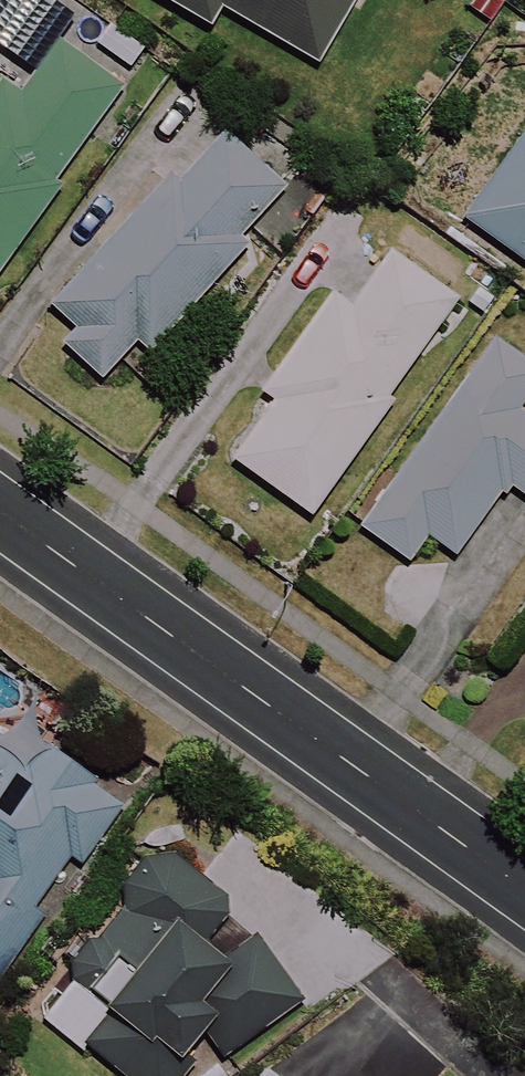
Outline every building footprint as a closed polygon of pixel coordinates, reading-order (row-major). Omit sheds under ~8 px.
[(211,28),(224,8),(314,63),(352,0),(165,0),(211,28)] [(63,39),(22,94),(5,82),(0,88),(0,277),(78,172),(67,163),(125,85),(63,39)] [(288,187),(224,130),(169,192),(163,187),(54,307),(77,328),(64,343),(104,379),(139,341),(152,352),(249,245),(242,239),(288,187)] [(468,218),(524,260),(524,140),(468,218)] [(462,303),(392,253),(353,309),(333,295),(263,393),(275,402),(234,460),(311,515),(462,303)] [(498,340),(364,527),(413,562),(433,535),(461,555),(512,485),(524,494),(524,359),(498,340)] [(0,747),(0,969),(126,800),(50,743),(30,770),(0,747)] [(166,846),(69,967),(119,1008),(89,1045),(128,1075),(178,1075),(208,1038),(240,1063),(303,984),(226,923),(240,905),(166,846)] [(264,1065),(256,1075),(279,1075),(264,1065)]
